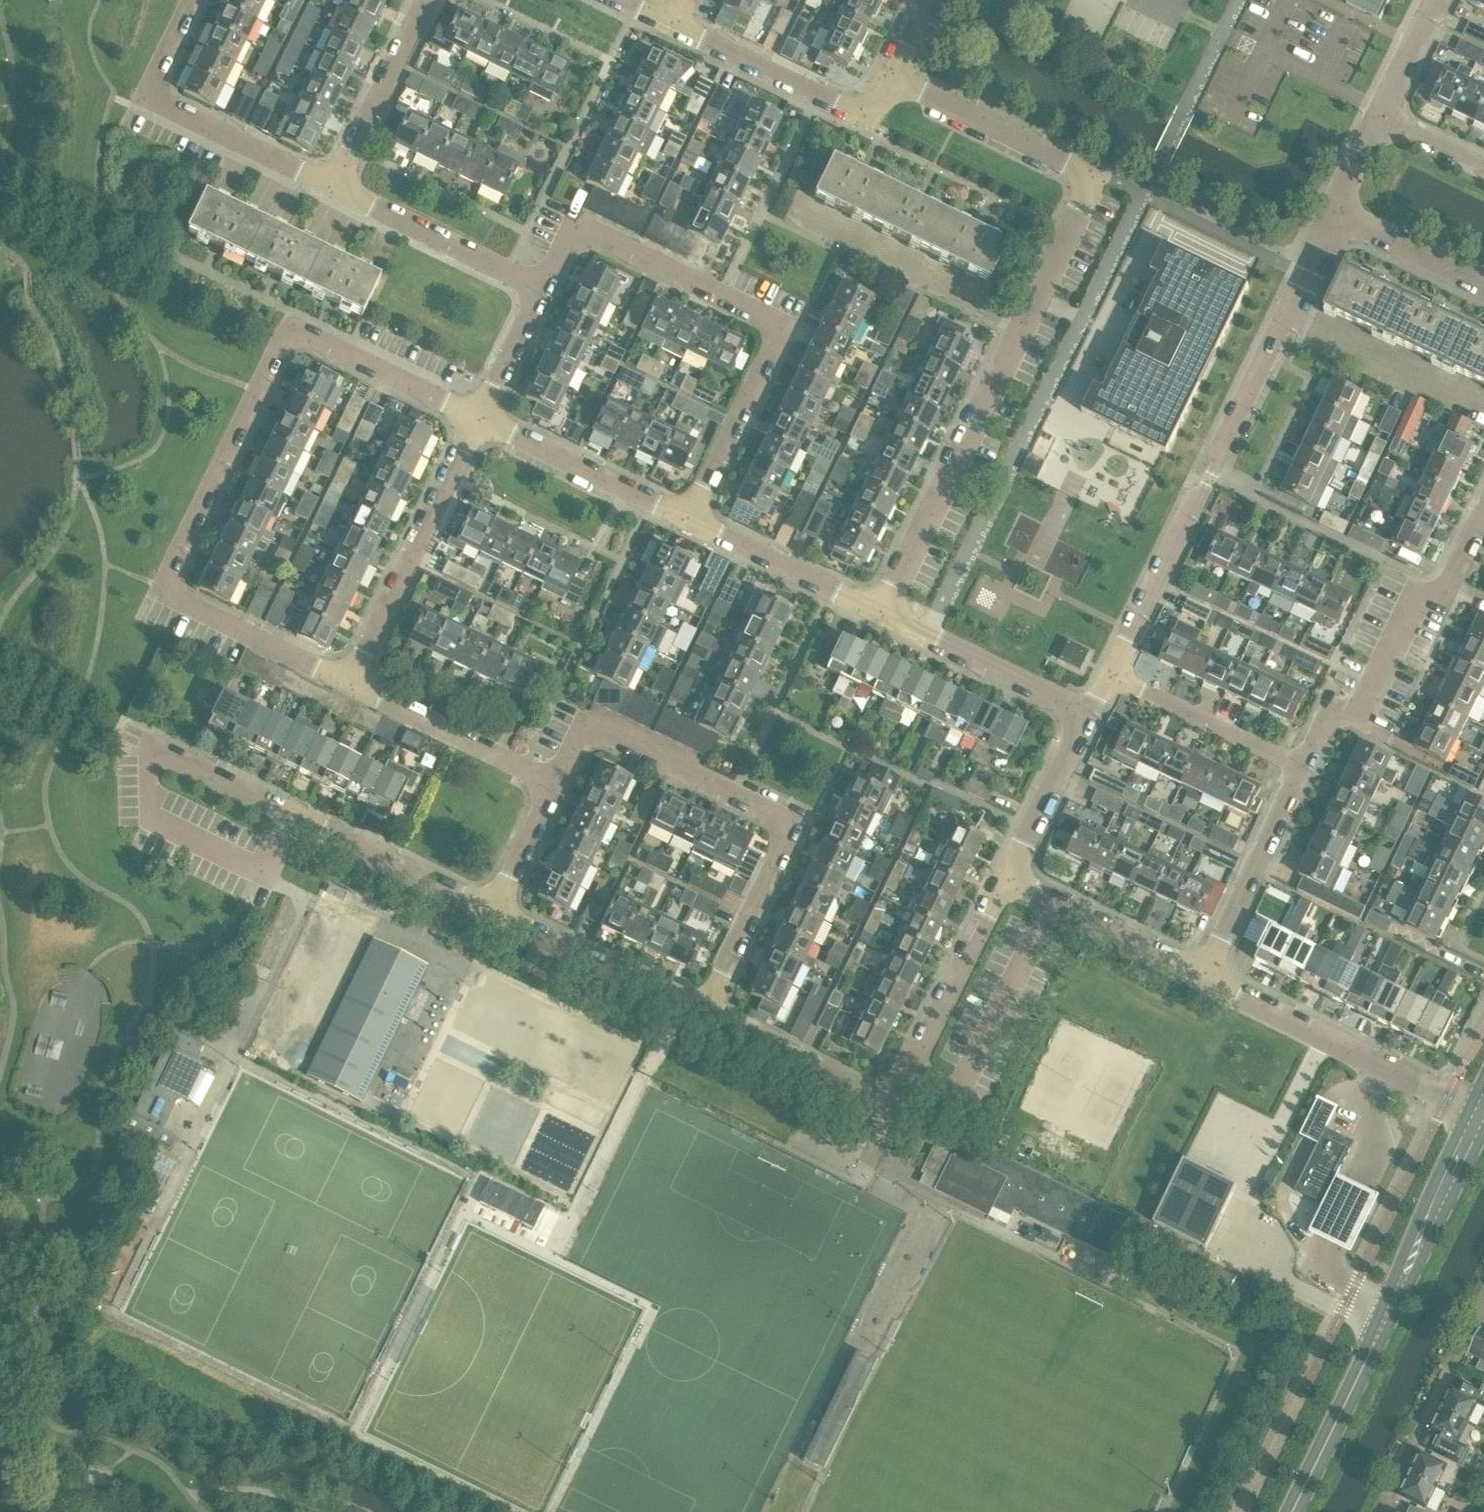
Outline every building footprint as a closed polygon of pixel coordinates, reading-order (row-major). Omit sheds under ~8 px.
[(266,0),(229,0),(226,6),(256,21),(266,0)] [(303,3),(296,0),(289,0),(285,8),(298,14),(303,3)] [(344,10),(374,25),(385,3),(379,0),(349,0),(344,10)] [(761,0),(760,0),(727,0),(723,8),(750,22),(761,0)] [(820,2),(817,0),(807,0),(804,6),(815,11),(820,2)] [(841,12),(868,25),(872,17),(875,18),(881,5),(871,0),(846,0),(841,12)] [(1346,4),(1369,15),(1369,14),(1379,19),(1389,0),(1339,0),(1346,4)] [(245,42),(256,21),(226,6),(215,28),(245,42)] [(315,23),(321,12),(308,6),(303,17),(315,23)] [(292,25),(298,14),(285,8),(280,19),(292,25)] [(363,46),(374,25),(344,10),(333,32),(363,46)] [(782,37),(793,15),(781,10),(771,32),(782,37)] [(841,12),(830,34),(860,48),(867,34),(864,33),(868,25),(841,12)] [(451,47),(465,54),(480,24),(458,13),(453,24),(442,19),(430,45),(448,54),(451,47)] [(310,34),(315,23),(303,17),(297,28),(310,34)] [(799,46),(810,24),(798,18),(788,40),(799,46)] [(1470,22),(1463,35),(1483,45),(1483,29),(1470,22)] [(487,64),(502,34),(480,24),(465,54),(487,64)] [(235,63),(245,42),(215,28),(205,49),(235,63)] [(353,68),(363,46),(333,32),(323,53),(353,68)] [(509,75),(523,45),(502,34),(487,64),(509,75)] [(819,55),(815,64),(827,71),(832,62),(847,69),(851,60),(854,62),(860,48),(830,34),(819,55)] [(1477,64),(1483,51),(1461,40),(1454,53),(1477,64)] [(276,57),(281,47),(269,41),(264,51),(276,57)] [(530,85),(545,55),(523,45),(509,75),(530,85)] [(224,85),(235,63),(205,49),(194,70),(224,85)] [(295,66),(300,56),(287,50),(282,60),(295,66)] [(271,68),(276,57),(264,51),(258,62),(271,68)] [(648,53),(638,75),(668,90),(673,92),(694,66),(663,51),(659,59),(648,53)] [(342,89),(353,68),(323,53),(312,74),(342,89)] [(553,96),(567,66),(545,55),(530,85),(531,86),(527,92),(549,102),(552,96),(553,96)] [(290,78),(295,66),(282,60),(276,71),(290,78)] [(450,87),(456,74),(434,64),(428,76),(450,87)] [(1468,81),(1472,73),(1460,67),(1456,75),(1446,71),(1432,100),(1454,111),(1469,81),(1468,81)] [(213,107),(224,85),(194,70),(183,93),(213,107)] [(332,110),(342,89),(312,74),(302,96),(332,110)] [(657,111),(668,90),(638,75),(627,97),(657,111)] [(702,106),(712,84),(700,78),(689,100),(702,106)] [(471,97),(477,85),(466,80),(460,92),(471,97)] [(1483,105),(1483,89),(1469,81),(1454,111),(1475,122),(1483,105)] [(441,105),(447,92),(425,82),(419,94),(441,105)] [(255,100),(260,90),(248,84),(243,94),(255,100)] [(482,103),(488,90),(477,85),(471,97),(482,103)] [(719,115),(730,93),(718,87),(707,109),(719,115)] [(273,109),(278,98),(266,92),(261,103),(273,109)] [(244,123),(255,100),(243,94),(231,117),(244,123)] [(321,132),(332,110),(302,96),(291,118),(321,132)] [(462,116),(468,103),(458,97),(452,110),(462,116)] [(647,132),(657,111),(627,97),(617,118),(647,132)] [(696,117),(702,106),(689,100),(684,111),(696,117)] [(514,118),(520,106),(510,101),(504,113),(514,118)] [(262,131),(273,109),(261,103),(250,125),(262,131)] [(473,121),(479,108),(468,103),(462,116),(473,121)] [(770,140),(781,118),(751,103),(740,125),(770,140)] [(1475,122),(1483,126),(1483,105),(1475,122)] [(525,123),(531,111),(520,106),(514,118),(525,123)] [(714,126),(719,115),(707,109),(701,120),(714,126)] [(416,156),(431,125),(409,115),(394,145),(416,156)] [(310,155),(321,132),(291,118),(280,140),(310,155)] [(506,137),(512,124),(501,118),(495,131),(506,137)] [(617,118),(606,140),(636,155),(644,159),(655,136),(647,132),(617,118)] [(516,142),(522,129),(512,124),(506,137),(516,142)] [(438,166),(452,136),(431,125),(416,156),(438,166)] [(759,161),(770,140),(740,125),(729,147),(759,161)] [(681,149),(686,138),(673,132),(668,143),(681,149)] [(459,177),(474,147),(452,136),(438,166),(459,177)] [(626,176),(636,155),(606,140),(596,161),(626,176)] [(699,158),(704,147),(691,141),(686,152),(699,158)] [(675,160),(681,149),(668,143),(662,154),(675,160)] [(481,187),(496,157),(474,147),(459,177),(481,187)] [(522,172),(525,164),(523,158),(500,147),(496,157),(481,187),(503,198),(517,169),(522,172)] [(749,183),(759,161),(729,147),(719,168),(749,183)] [(693,169),(699,158),(686,152),(680,163),(693,169)] [(989,282),(1007,245),(832,160),(814,198),(989,282)] [(615,198),(626,176),(596,161),(585,184),(594,188),(605,194),(615,198)] [(738,205),(749,183),(719,168),(709,189),(708,190),(738,205)] [(659,192),(665,181),(652,175),(647,186),(659,192)] [(677,201),(683,190),(670,184),(665,195),(677,201)] [(728,226),(738,205),(708,190),(709,189),(698,184),(693,196),(703,201),(698,211),(728,226)] [(654,203),(659,192),(647,186),(641,197),(654,203)] [(595,216),(605,194),(594,188),(583,210),(595,216)] [(606,221),(617,199),(615,198),(605,194),(595,216),(606,221)] [(361,318),(380,280),(205,195),(186,233),(361,318)] [(672,212),(677,201),(665,195),(660,206),(672,212)] [(617,227),(627,204),(617,199),(606,221),(617,227)] [(627,232),(638,209),(627,204),(617,227),(627,232)] [(638,237),(649,214),(638,209),(627,232),(638,237)] [(717,248),(728,226),(698,211),(687,233),(687,234),(698,239),(708,244),(717,248)] [(655,245),(666,223),(654,217),(643,239),(655,245)] [(666,250),(676,228),(666,223),(655,245),(666,250)] [(676,256),(687,234),(687,233),(676,228),(666,250),(676,256)] [(687,261),(698,239),(687,234),(676,256),(687,261)] [(698,266),(708,244),(698,239),(687,261),(698,266)] [(1088,400),(1082,412),(1095,419),(1096,418),(1100,420),(1100,421),(1101,421),(1112,426),(1112,427),(1117,430),(1118,429),(1122,431),(1122,432),(1127,434),(1132,436),(1131,436),(1137,439),(1149,444),(1148,445),(1149,445),(1149,444),(1153,446),(1153,447),(1167,454),(1169,449),(1168,449),(1171,443),(1172,443),(1179,429),(1178,428),(1181,422),(1182,423),(1183,420),(1186,413),(1186,414),(1188,411),(1187,411),(1190,404),(1191,405),(1192,402),(1191,402),(1194,396),(1195,396),(1196,393),(1199,387),(1201,384),(1200,384),(1204,375),(1205,375),(1205,374),(1209,365),(1210,366),(1210,365),(1214,356),(1215,356),(1216,353),(1215,353),(1218,347),(1219,347),(1220,344),(1223,338),(1225,335),(1224,335),(1227,329),(1228,329),(1229,327),(1228,326),(1231,320),(1232,321),(1233,318),(1233,317),(1236,311),(1243,297),(1246,291),(1249,287),(1235,280),(1235,281),(1231,279),(1231,278),(1230,278),(1219,273),(1219,272),(1213,269),(1213,270),(1209,268),(1209,267),(1203,264),(1203,265),(1199,263),(1199,262),(1194,260),(1193,260),(1182,255),(1182,254),(1181,254),(1177,252),(1164,245),(1158,257),(1159,257),(1153,269),(1152,269),(1151,272),(1154,273),(1154,272),(1158,274),(1158,275),(1160,276),(1156,283),(1154,285),(1155,285),(1153,290),(1152,289),(1149,295),(1150,296),(1148,300),(1147,299),(1147,300),(1148,300),(1142,312),(1141,312),(1138,318),(1139,318),(1125,348),(1124,347),(1121,354),(1116,365),(1115,365),(1115,366),(1113,370),(1110,376),(1108,380),(1107,383),(1104,390),(1102,389),(1102,390),(1097,388),(1098,387),(1095,386),(1093,389),(1094,389),(1088,400)] [(608,304),(618,283),(588,268),(578,290),(608,304)] [(1346,270),(1345,269),(1325,310),(1483,386),(1483,335),(1441,315),(1445,306),(1434,300),(1430,310),(1381,286),(1385,277),(1374,272),(1370,281),(1346,270)] [(867,319),(871,311),(868,310),(873,300),(840,284),(830,306),(863,321),(865,318),(867,319)] [(597,326),(608,304),(578,290),(567,312),(597,326)] [(640,320),(651,298),(638,292),(628,314),(640,320)] [(660,349),(678,311),(656,301),(638,338),(660,349)] [(852,343),(863,321),(830,306),(819,327),(852,343)] [(893,336),(903,315),(891,309),(881,330),(893,336)] [(681,360),(685,352),(700,322),(678,311),(660,349),(681,360)] [(587,348),(597,326),(567,312),(556,333),(587,348)] [(634,332),(640,320),(628,314),(622,326),(634,332)] [(911,345),(921,324),(909,318),(898,339),(911,345)] [(707,363),(722,333),(700,322),(685,352),(707,363)] [(964,331),(946,322),(946,323),(937,326),(937,325),(930,339),(935,341),(929,354),(960,369),(970,347),(959,342),(964,331)] [(842,364),(852,343),(819,327),(809,348),(842,364)] [(887,348),(893,336),(881,330),(875,342),(887,348)] [(576,369),(587,348),(556,333),(546,355),(576,369)] [(729,373),(744,343),(722,333),(707,363),(729,373)] [(905,357),(911,345),(898,339),(893,350),(905,357)] [(873,344),(869,352),(882,358),(885,350),(873,344)] [(619,364),(624,353),(612,347),(606,357),(619,364)] [(835,387),(838,381),(835,379),(842,364),(809,348),(798,370),(835,387)] [(949,391),(960,369),(929,354),(918,375),(949,391)] [(565,391),(576,369),(546,355),(535,376),(565,391)] [(614,375),(619,364),(606,357),(601,369),(614,375)] [(647,374),(654,362),(643,357),(637,369),(647,374)] [(658,380),(664,367),(654,362),(647,374),(658,380)] [(872,379),(877,369),(864,363),(860,373),(872,379)] [(304,373),(293,395),(323,409),(339,376),(321,368),(316,378),(304,373)] [(834,389),(835,387),(798,370),(787,392),(820,408),(823,410),(828,401),(824,400),(831,387),(834,389)] [(890,388),(894,378),(882,372),(877,382),(890,388)] [(866,391),(872,379),(860,373),(854,385),(866,391)] [(639,393),(645,380),(634,375),(628,387),(639,393)] [(939,412),(949,391),(918,375),(908,397),(939,412)] [(549,424),(565,391),(535,376),(525,399),(537,404),(531,415),(549,424)] [(691,396),(697,383),(686,378),(680,390),(691,396)] [(650,398),(656,385),(645,380),(639,393),(650,398)] [(884,400),(890,388),(877,382),(871,394),(884,400)] [(1352,417),(1362,396),(1334,382),(1324,404),(1352,417)] [(713,406),(719,394),(697,383),(691,396),(713,406)] [(598,407),(603,396),(591,390),(585,401),(598,407)] [(810,429),(820,408),(787,392),(777,413),(810,429)] [(313,431),(323,409),(293,395),(283,416),(313,431)] [(682,413),(688,401),(677,395),(671,408),(682,413)] [(354,424),(365,402),(352,396),(342,418),(354,424)] [(928,433),(939,412),(908,397),(897,418),(928,433)] [(587,429),(598,407),(585,401),(575,423),(587,429)] [(615,442),(629,412),(607,401),(593,431),(615,442)] [(704,424),(710,411),(688,401),(682,413),(704,424)] [(1360,421),(1352,417),(1324,404),(1314,426),(1342,439),(1350,442),(1360,421)] [(372,433),(383,411),(370,405),(359,427),(372,433)] [(850,423),(855,413),(843,407),(838,417),(850,423)] [(1389,408),(1379,430),(1390,435),(1401,413),(1389,408)] [(636,452),(651,422),(629,412),(615,442),(636,452)] [(799,451),(810,429),(777,413),(767,435),(799,451)] [(868,431),(873,422),(861,415),(856,425),(868,431)] [(302,452),(313,431),(283,416),(272,438),(302,452)] [(1407,444),(1418,422),(1406,416),(1396,438),(1406,443),(1406,444),(1407,444)] [(1431,443),(1426,452),(1435,456),(1463,470),(1473,448),(1462,442),(1471,424),(1454,416),(1445,434),(1436,430),(1430,442),(1431,443)] [(845,434),(850,423),(838,417),(832,428),(845,434)] [(349,435),(354,424),(342,418),(336,429),(349,435)] [(917,456),(928,433),(897,418),(887,440),(917,456)] [(421,457),(432,434),(401,420),(391,442),(421,457)] [(658,463),(672,433),(651,422),(636,452),(658,463)] [(677,424),(672,433),(658,463),(680,474),(685,463),(694,469),(704,449),(695,444),(686,440),(691,431),(677,424)] [(862,443),(868,431),(856,425),(850,437),(862,443)] [(1331,461),(1342,439),(1314,426),(1303,448),(1331,461)] [(367,444),(372,433),(359,427),(354,438),(367,444)] [(789,472),(799,451),(767,435),(756,456),(789,472)] [(292,474),(302,452),(272,438),(262,459),(292,474)] [(1400,456),(1406,444),(1406,443),(1396,438),(1390,451),(1400,456)] [(1376,439),(1370,452),(1380,457),(1386,444),(1376,439)] [(907,476),(917,456),(887,440),(876,461),(907,476)] [(411,478),(421,457),(391,442),(380,463),(411,478)] [(1328,487),(1338,465),(1331,461),(1303,448),(1293,470),(1328,487)] [(829,466),(835,455),(822,449),(817,460),(829,466)] [(333,467),(338,457),(325,450),(320,461),(333,467)] [(1030,455),(1022,471),(1037,478),(1045,462),(1030,455)] [(784,498),(789,489),(782,486),(789,472),(756,456),(746,478),(778,494),(778,495),(784,498)] [(1435,456),(1424,479),(1452,492),(1463,470),(1435,456)] [(847,475),(852,463),(840,457),(834,469),(847,475)] [(281,495),(292,474),(262,459),(251,480),(281,495)] [(352,477),(358,466),(344,459),(339,470),(352,477)] [(824,477),(829,466),(817,460),(811,471),(824,477)] [(1385,487),(1396,465),(1386,460),(1375,483),(1385,487)] [(327,480),(333,467),(320,461),(314,473),(327,480)] [(896,498),(907,476),(876,461),(866,484),(896,498)] [(1366,461),(1360,474),(1370,479),(1376,465),(1366,461)] [(400,499),(411,478),(380,463),(370,485),(400,499)] [(842,485),(847,475),(834,469),(829,479),(842,485)] [(347,488),(352,477),(339,470),(333,482),(347,488)] [(1318,509),(1328,487),(1293,470),(1282,492),(1318,509)] [(771,519),(775,510),(772,508),(778,495),(778,494),(746,478),(735,501),(771,519)] [(1424,479),(1414,501),(1442,514),(1452,492),(1424,479)] [(277,520),(285,504),(281,495),(251,480),(241,502),(271,517),(277,520)] [(1356,483),(1350,496),(1359,501),(1366,487),(1356,483)] [(1379,500),(1385,487),(1375,483),(1369,495),(1379,500)] [(886,519),(896,498),(866,484),(855,505),(886,519)] [(390,521),(400,499),(370,485),(359,507),(390,521)] [(808,509),(813,498),(801,492),(796,502),(808,509)] [(313,510),(318,500),(305,494),(300,504),(313,510)] [(826,517),(831,507),(818,501),(813,511),(826,517)] [(1414,501),(1404,522),(1432,536),(1442,514),(1414,501)] [(269,543),(273,535),(264,531),(271,517),(241,502),(230,524),(260,539),(269,543)] [(331,519),(336,509),(323,502),(318,513),(331,519)] [(797,531),(808,509),(796,502),(785,525),(797,531)] [(307,522),(313,510),(300,504),(295,516),(307,522)] [(875,541),(886,519),(855,505),(845,527),(875,541)] [(379,543),(390,521),(359,507),(349,528),(379,543)] [(814,540),(826,517),(813,511),(802,534),(814,540)] [(479,553),(493,523),(472,512),(463,528),(457,525),(447,545),(462,552),(465,546),(479,553)] [(325,531),(331,519),(318,513),(312,524),(325,531)] [(1325,513),(1319,525),(1343,536),(1349,524),(1325,513)] [(1404,522),(1394,544),(1422,557),(1432,536),(1404,522)] [(500,564),(515,534),(493,523),(479,553),(500,564)] [(250,560),(260,539),(230,524),(220,545),(250,560)] [(864,564),(875,541),(845,527),(839,524),(833,536),(839,538),(834,549),(829,558),(849,568),(854,559),(864,564)] [(1353,525),(1347,538),(1379,553),(1385,540),(1353,525)] [(369,564),(379,543),(349,528),(339,550),(369,564)] [(522,574),(536,544),(515,534),(500,564),(522,574)] [(1207,541),(1196,563),(1206,568),(1208,563),(1230,573),(1243,545),(1220,535),(1215,546),(1207,541)] [(292,554),(297,543),(285,537),(279,548),(292,554)] [(543,585),(558,555),(536,544),(522,574),(543,585)] [(244,584),(248,576),(243,574),(250,560),(220,545),(209,567),(239,582),(244,584)] [(1243,545),(1230,573),(1251,583),(1251,584),(1265,556),(1243,545)] [(310,563),(315,552),(302,546),(297,556),(310,563)] [(659,546),(648,569),(683,585),(687,588),(688,586),(691,579),(682,575),(689,560),(659,546)] [(286,565),(292,554),(279,548),(274,559),(286,565)] [(358,586),(369,564),(339,550),(328,571),(358,586)] [(575,608),(586,586),(573,580),(580,566),(558,555),(543,585),(540,591),(575,608)] [(304,574),(310,563),(297,556),(292,567),(304,574)] [(1251,583),(1246,594),(1255,598),(1260,588),(1273,594),(1287,566),(1265,556),(1251,584),(1251,583)] [(463,585),(470,572),(447,561),(441,574),(463,585)] [(1287,566),(1273,594),(1295,604),(1308,576),(1287,566)] [(228,604),(239,582),(209,567),(198,589),(228,604)] [(648,569),(638,590),(668,605),(672,607),(683,585),(648,569)] [(711,599),(722,576),(710,570),(699,593),(711,599)] [(348,607),(358,586),(328,571),(318,593),(348,607)] [(475,590),(481,577),(470,572),(463,585),(475,590)] [(1308,576),(1295,604),(1317,615),(1330,587),(1308,576)] [(729,608),(740,585),(728,579),(717,602),(729,608)] [(454,604),(461,591),(438,580),(432,593),(454,604)] [(271,597),(276,587),(264,581),(259,591),(271,597)] [(1214,606),(1220,594),(1197,583),(1191,595),(1214,606)] [(1317,615),(1313,623),(1321,627),(1325,619),(1338,625),(1352,597),(1330,587),(1317,615)] [(507,606),(513,593),(502,588),(496,601),(507,606)] [(288,605),(293,595),(281,589),(276,600),(288,605)] [(638,590),(627,612),(657,627),(658,626),(662,628),(666,621),(661,618),(668,605),(638,590)] [(260,619),(271,597),(259,591),(248,614),(260,619)] [(465,609),(472,596),(461,591),(454,604),(465,609)] [(337,629),(348,607),(318,593),(307,614),(337,629)] [(518,611),(524,598),(513,593),(507,606),(518,611)] [(706,610),(711,599),(699,593),(694,604),(706,610)] [(1228,613),(1233,602),(1221,596),(1221,595),(1220,594),(1214,606),(1228,613)] [(761,595),(750,618),(780,632),(791,609),(761,595)] [(277,628),(288,605),(276,600),(265,622),(277,628)] [(1207,624),(1213,612),(1188,601),(1182,613),(1207,624)] [(724,619),(729,608),(717,602),(711,613),(724,619)] [(1250,623),(1256,612),(1241,605),(1235,616),(1250,623)] [(498,624),(504,612),(493,606),(487,619),(498,624)] [(446,623),(451,612),(442,608),(437,619),(423,613),(409,643),(431,653),(445,623),(446,623)] [(509,629),(515,617),(504,612),(498,624),(509,629)] [(627,612),(617,633),(647,647),(655,651),(659,643),(666,630),(662,628),(658,626),(657,627),(627,612)] [(326,652),(337,629),(307,614),(296,637),(326,652)] [(1272,634),(1277,622),(1262,615),(1257,627),(1272,634)] [(1229,633),(1234,622),(1220,616),(1215,627),(1229,633)] [(1481,616),(1469,639),(1483,646),(1483,617),(1481,616)] [(750,618),(740,639),(770,654),(774,645),(780,632),(750,618)] [(467,633),(446,623),(445,623),(431,653),(452,663),(467,633)] [(1160,662),(1182,672),(1196,644),(1199,637),(1201,633),(1179,623),(1173,634),(1160,662)] [(690,643),(696,631),(684,625),(678,637),(690,643)] [(1250,643),(1256,633),(1241,626),(1236,637),(1250,643)] [(1294,644),(1299,633),(1284,626),(1279,637),(1294,644)] [(470,627),(467,633),(452,663),(474,674),(489,644),(492,637),(470,627)] [(617,633),(607,655),(637,669),(645,673),(655,651),(647,647),(617,633)] [(708,651),(714,639),(702,633),(696,645),(708,651)] [(1330,661),(1336,648),(1307,635),(1301,647),(1330,661)] [(1273,654),(1278,643),(1263,636),(1258,647),(1273,654)] [(685,653),(690,643),(678,637),(673,647),(685,653)] [(865,649),(841,637),(836,648),(825,643),(814,665),(839,677),(832,692),(841,696),(842,696),(865,649)] [(740,639),(729,661),(759,675),(770,654),(740,639)] [(1469,639),(1459,660),(1483,673),(1483,646),(1469,639)] [(496,684),(510,654),(489,644),(474,674),(496,684)] [(1080,670),(1089,654),(1070,644),(1062,661),(1080,670)] [(1204,682),(1217,654),(1196,644),(1182,672),(1204,682)] [(703,662),(708,651),(696,645),(691,656),(703,662)] [(1293,665),(1299,653),(1285,647),(1280,657),(1293,663),(1292,665),(1293,665)] [(872,693),(888,660),(865,649),(842,696),(841,696),(837,705),(845,709),(849,700),(850,700),(857,686),(872,693)] [(1315,676),(1321,663),(1299,653),(1293,665),(1315,676)] [(533,665),(510,654),(496,684),(519,695),(525,681),(538,687),(548,665),(535,659),(533,665)] [(1226,693),(1239,665),(1217,654),(1204,682),(1226,693)] [(607,655),(596,676),(604,680),(616,686),(626,691),(637,669),(607,655)] [(887,719),(910,671),(888,660),(872,693),(885,699),(877,714),(887,719)] [(1483,688),(1483,673),(1459,660),(1448,682),(1479,697),(1483,688)] [(729,661),(719,682),(749,697),(759,675),(729,661)] [(1247,703),(1265,667),(1252,661),(1248,669),(1239,665),(1226,693),(1247,703)] [(1270,713),(1287,677),(1265,667),(1247,703),(1270,713)] [(286,670),(268,683),(282,690),(291,670),(288,668),(286,670)] [(670,685),(675,674),(663,668),(657,679),(670,685)] [(917,715),(933,682),(910,671),(887,719),(895,723),(902,708),(917,715)] [(798,672),(791,688),(800,692),(808,676),(798,672)] [(688,694),(693,682),(681,676),(675,688),(688,694)] [(1292,724),(1305,696),(1307,690),(1299,686),(1300,684),(1287,677),(1270,713),(1292,724)] [(665,696),(670,685),(657,679),(652,690),(665,696)] [(604,680),(594,703),(605,708),(616,686),(604,680)] [(719,682),(709,704),(739,718),(749,697),(719,682)] [(932,741),(955,693),(933,682),(917,715),(930,721),(923,736),(932,741)] [(1469,719),(1479,697),(1448,682),(1437,704),(1469,719)] [(616,686),(605,708),(616,713),(626,691),(616,686)] [(682,705),(688,694),(675,688),(670,699),(682,705)] [(208,692),(204,702),(206,706),(216,711),(208,726),(231,738),(249,700),(241,695),(238,701),(224,694),(223,695),(213,690),(208,692)] [(330,693),(314,705),(327,712),(337,692),(333,690),(331,692),(330,693)] [(626,691),(616,713),(626,718),(637,696),(626,691)] [(962,737),(978,704),(955,693),(932,741),(941,745),(948,730),(962,737)] [(637,696),(626,718),(637,724),(648,701),(637,696)] [(249,700),(231,738),(253,749),(269,716),(256,710),(258,704),(249,700)] [(648,701),(637,724),(649,729),(659,707),(648,701)] [(702,701),(692,722),(697,725),(698,725),(708,730),(719,736),(728,740),(739,718),(709,704),(702,701)] [(978,763),(1001,716),(978,704),(962,737),(975,743),(968,758),(978,763)] [(1458,741),(1469,719),(1437,704),(1426,726),(1458,741)] [(665,709),(655,732),(665,737),(676,715),(665,709)] [(376,715),(358,727),(373,734),(382,715),(378,713),(376,715)] [(382,715),(373,734),(386,741),(386,720),(387,717),(382,715)] [(676,715),(665,737),(676,742),(687,720),(676,715)] [(269,716),(253,749),(276,760),(294,722),(286,718),(283,723),(269,716)] [(1007,759),(1023,727),(1001,716),(978,763),(986,767),(993,752),(1007,759)] [(423,735),(387,717),(386,720),(386,741),(404,750),(421,737),(423,735)] [(294,722),(276,760),(298,771),(314,739),(318,730),(296,719),(294,722)] [(687,720),(676,742),(687,747),(697,725),(692,722),(687,720)] [(697,725),(687,747),(698,753),(708,730),(698,725),(697,725)] [(1138,764),(1140,765),(1153,737),(1130,726),(1125,737),(1115,732),(1103,757),(1122,766),(1134,772),(1138,764)] [(1447,763),(1458,741),(1426,726),(1416,748),(1447,763)] [(708,730),(698,753),(707,757),(709,758),(719,736),(708,730)] [(421,737),(404,750),(419,757),(428,737),(423,735),(421,737)] [(1161,775),(1174,747),(1153,737),(1140,765),(1161,775)] [(314,739),(298,771),(321,783),(340,744),(331,740),(328,745),(314,739)] [(340,744),(321,783),(344,794),(360,761),(346,754),(349,749),(340,744)] [(1391,785),(1397,774),(1387,769),(1393,758),(1362,744),(1352,766),(1382,780),(1382,781),(1391,785)] [(1182,785),(1196,757),(1174,747),(1161,775),(1182,785)] [(1200,804),(1204,796),(1218,768),(1196,757),(1182,785),(1181,788),(1190,792),(1187,797),(1200,804)] [(360,761),(344,794),(366,805),(385,767),(376,762),(373,768),(360,761)] [(385,767),(366,805),(390,816),(404,787),(411,791),(418,776),(388,761),(385,767)] [(620,802),(631,780),(600,765),(590,788),(620,802)] [(1474,789),(1479,777),(1455,765),(1449,776),(1474,789)] [(855,777),(844,799),(874,814),(881,817),(900,780),(871,766),(863,781),(855,777)] [(1372,802),(1382,781),(1382,780),(1352,766),(1342,787),(1372,802)] [(1226,806),(1240,778),(1218,768),(1204,796),(1226,806)] [(1425,785),(1430,773),(1417,768),(1412,779),(1425,785)] [(1124,798),(1129,787),(1130,786),(1095,769),(1089,781),(1124,798)] [(1256,815),(1263,801),(1257,798),(1261,788),(1240,778),(1226,806),(1248,816),(1250,812),(1256,815)] [(988,802),(993,791),(969,780),(964,791),(988,802)] [(648,815),(658,794),(645,787),(635,809),(648,815)] [(1136,804),(1141,793),(1129,787),(1124,798),(1136,804)] [(1361,824),(1372,802),(1342,787),(1331,809),(1361,824)] [(609,824),(620,802),(590,788),(579,809),(609,824)] [(956,814),(961,802),(933,788),(927,800),(956,814)] [(1423,802),(1432,807),(1483,831),(1483,804),(1468,796),(1470,793),(1460,788),(1452,804),(1437,797),(1427,792),(1423,802)] [(1115,815),(1121,803),(1097,792),(1091,803),(1115,815)] [(672,837),(686,807),(664,796),(649,826),(672,837)] [(1158,814),(1163,804),(1150,797),(1145,808),(1158,814)] [(864,835),(874,814),(844,799),(834,821),(864,835)] [(1418,812),(1428,816),(1452,828),(1446,840),(1477,854),(1483,842),(1483,843),(1483,831),(1432,807),(1423,802),(1418,812)] [(1408,820),(1413,810),(1400,804),(1396,814),(1408,820)] [(693,847),(708,817),(686,807),(672,837),(693,847)] [(1138,824),(1143,813),(1129,807),(1124,817),(1138,824)] [(1180,824),(1185,814),(1171,807),(1166,818),(1180,824)] [(599,845),(609,824),(579,809),(569,831),(599,845)] [(642,827),(648,815),(635,809),(629,821),(642,827)] [(1351,845),(1361,824),(1331,809),(1321,831),(1351,845)] [(907,829),(912,819),(898,812),(893,823),(907,829)] [(1403,832),(1408,820),(1396,814),(1390,826),(1403,832)] [(712,863),(715,858),(730,828),(708,817),(693,847),(690,852),(712,863)] [(1159,834),(1164,823),(1150,817),(1145,827),(1159,834)] [(1202,835),(1207,824),(1193,818),(1188,828),(1202,835)] [(922,836),(927,825),(917,820),(912,831),(922,836)] [(864,862),(868,855),(857,849),(864,835),(834,821),(823,843),(853,857),(864,862)] [(973,861),(983,840),(956,826),(947,822),(938,844),(973,861)] [(901,842),(907,829),(893,823),(887,835),(901,842)] [(1095,833),(1082,826),(1069,854),(1091,865),(1105,837),(1107,831),(1098,827),(1095,833)] [(1181,844),(1186,834),(1172,827),(1167,838),(1181,844)] [(1233,849),(1239,838),(1215,827),(1210,838),(1233,849)] [(730,828),(715,858),(712,863),(734,873),(735,872),(750,879),(761,856),(746,849),(751,838),(730,828)] [(588,867),(599,845),(569,831),(558,852),(588,867)] [(915,850),(922,836),(912,831),(905,846),(915,850)] [(1341,867),(1351,845),(1321,831),(1311,853),(1341,867)] [(1407,836),(1402,845),(1412,850),(1470,877),(1475,868),(1471,866),(1477,854),(1446,840),(1441,852),(1416,840),(1407,836)] [(1127,848),(1130,841),(1120,837),(1117,843),(1105,837),(1091,865),(1113,875),(1126,847),(1127,848)] [(1202,856),(1208,844),(1195,838),(1190,848),(1202,854),(1201,855),(1202,856)] [(627,859),(632,848),(619,842),(614,853),(627,859)] [(843,878),(853,857),(823,843),(813,864),(843,878)] [(962,883),(973,861),(938,844),(927,867),(934,870),(935,869),(962,883)] [(1225,866),(1230,855),(1208,844),(1202,856),(1225,866)] [(1402,845),(1398,854),(1408,858),(1407,860),(1431,871),(1425,883),(1456,898),(1462,886),(1465,887),(1470,877),(1412,850),(1402,845)] [(1148,858),(1127,848),(1126,847),(1113,875),(1134,885),(1148,858)] [(1388,863),(1393,853),(1380,847),(1375,857),(1388,863)] [(656,870),(662,857),(651,851),(644,864),(656,870)] [(578,888),(588,867),(558,852),(548,874),(578,888)] [(622,869),(627,859),(614,853),(609,863),(622,869)] [(1345,869),(1341,867),(1311,853),(1300,875),(1304,877),(1309,880),(1303,894),(1338,911),(1344,898),(1333,893),(1345,869)] [(886,872),(891,862),(877,855),(872,866),(886,872)] [(1170,868),(1173,860),(1164,856),(1160,863),(1148,858),(1134,885),(1157,896),(1170,868)] [(666,875),(673,862),(662,857),(656,870),(666,875)] [(1382,875),(1388,863),(1375,857),(1370,869),(1382,875)] [(901,880),(907,867),(897,862),(890,875),(901,880)] [(832,900),(843,878),(813,864),(802,886),(832,900)] [(880,885),(886,872),(872,866),(866,878),(880,885)] [(1178,906),(1192,878),(1170,868),(1157,896),(1178,906)] [(935,869),(934,870),(929,881),(922,878),(917,888),(924,891),(952,905),(962,883),(935,869)] [(647,887),(653,875),(642,870),(636,882),(647,887)] [(699,891),(705,878),(694,873),(688,885),(699,891)] [(567,911),(578,888),(548,874),(537,896),(567,911)] [(658,893),(664,880),(653,875),(647,887),(658,893)] [(894,893),(901,880),(890,875),(884,888),(894,893)] [(721,901),(727,888),(705,878),(699,891),(721,901)] [(1200,917),(1213,889),(1192,878),(1178,906),(1200,917)] [(1396,883),(1391,893),(1450,920),(1454,911),(1451,910),(1456,898),(1425,883),(1420,895),(1396,883)] [(606,902),(611,891),(598,885),(593,896),(606,902)] [(822,922),(832,900),(802,886),(792,907),(822,922)] [(690,909),(696,896),(685,890),(679,903),(690,909)] [(952,905),(924,891),(918,903),(911,899),(906,909),(914,913),(941,926),(952,905)] [(1391,893),(1386,903),(1411,915),(1405,927),(1436,942),(1441,929),(1445,931),(1450,920),(1391,893)] [(595,924),(606,902),(593,896),(582,918),(595,924)] [(637,907),(640,901),(628,896),(626,902),(615,896),(601,927),(623,937),(638,907),(637,907)] [(712,919),(718,906),(696,896),(690,909),(712,919)] [(864,916),(870,905),(856,898),(851,909),(864,916)] [(1361,921),(1367,908),(1344,898),(1338,911),(1361,921)] [(1271,928),(1255,961),(1278,972),(1302,925),(1312,903),(1303,899),(1293,921),(1286,935),(1271,928)] [(880,922),(886,910),(876,905),(870,917),(880,922)] [(645,948),(659,918),(638,907),(623,937),(645,948)] [(811,943),(822,922),(792,907),(781,929),(811,943)] [(859,927),(864,916),(851,909),(845,921),(859,927)] [(1387,934),(1393,921),(1371,911),(1365,924),(1387,934)] [(897,931),(903,934),(931,948),(941,926),(914,913),(908,924),(901,921),(897,931)] [(873,936),(880,922),(870,917),(863,931),(873,936)] [(666,958),(681,928),(659,918),(645,948),(666,958)] [(1302,925),(1278,972),(1301,983),(1317,951),(1304,944),(1311,930),(1303,926),(1302,925)] [(688,969),(703,939),(681,928),(666,958),(688,969)] [(810,970),(814,962),(805,957),(811,943),(781,929),(771,950),(801,965),(810,970)] [(920,970),(931,948),(903,934),(893,956),(920,970)] [(370,941),(305,1075),(359,1101),(380,1059),(401,1016),(415,988),(425,967),(370,941)] [(843,959),(848,948),(835,941),(830,952),(843,959)] [(1317,951),(1301,983),(1323,994),(1346,947),(1338,943),(1331,958),(1317,951)] [(1362,973),(1346,1006),(1368,1016),(1391,969),(1392,970),(1403,948),(1394,944),(1383,965),(1376,980),(1362,973)] [(1346,947),(1323,994),(1346,1006),(1362,973),(1349,966),(1356,952),(1346,947)] [(859,966),(865,953),(855,948),(849,961),(859,966)] [(790,987),(801,965),(771,950),(760,972),(790,987)] [(837,971),(843,959),(830,952),(824,964),(837,971)] [(875,974),(882,977),(910,991),(920,970),(893,956),(887,968),(880,964),(875,974)] [(852,979),(859,966),(849,961),(842,974),(852,979)] [(1391,969),(1368,1016),(1390,1027),(1406,995),(1394,989),(1401,974),(1392,970),(1391,969)] [(1436,992),(1413,1039),(1437,1051),(1453,1018),(1439,1011),(1446,997),(1458,975),(1449,971),(1438,992),(1436,992)] [(775,1019),(790,987),(760,972),(750,995),(762,1000),(757,1010),(775,1019)] [(861,995),(871,1000),(872,999),(899,1013),(910,991),(882,977),(877,989),(866,984),(861,995)] [(822,1002),(827,991),(814,984),(808,995),(822,1002)] [(401,1016),(415,1023),(429,995),(415,988),(401,1016)] [(1406,995),(1390,1027),(1413,1039),(1436,992),(1428,988),(1421,1002),(1406,995)] [(837,1009),(838,1009),(844,996),(834,991),(827,1004),(837,1009)] [(811,1024),(822,1002),(808,995),(797,1018),(811,1024)] [(889,1034),(899,1013),(872,999),(871,1000),(866,1011),(858,1007),(853,1017),(861,1021),(889,1034)] [(837,1009),(827,1004),(816,1027),(829,1033),(840,1010),(838,1009),(837,1009)] [(889,1034),(861,1021),(855,1033),(845,1028),(840,1038),(878,1057),(889,1034)] [(182,1101),(200,1063),(195,1061),(202,1045),(174,1032),(136,1113),(164,1126),(177,1099),(182,1101)] [(1317,1144),(1294,1192),(1323,1206),(1354,1142),(1328,1130),(1338,1108),(1326,1102),(1318,1098),(1300,1135),(1308,1139),(1317,1144)] [(121,1128),(126,1130),(162,1148),(169,1151),(175,1137),(127,1114),(122,1125),(121,1128)] [(926,1174),(921,1183),(988,1216),(993,1207),(1011,1215),(1014,1208),(1022,1212),(1021,1214),(1087,1246),(1087,1245),(1111,1257),(1130,1220),(986,1150),(936,1126),(928,1142),(936,1147),(923,1173),(926,1174)] [(1001,1133),(996,1143),(1008,1148),(1012,1138),(1001,1133)] [(863,1149),(866,1142),(859,1139),(856,1145),(863,1149)] [(139,1196),(134,1206),(152,1214),(177,1163),(159,1154),(156,1153),(152,1160),(155,1162),(139,1196)] [(1184,1160),(1153,1223),(1206,1249),(1237,1187),(1184,1160)] [(490,1180),(480,1202),(534,1228),(545,1207),(490,1180)] [(1260,1188),(1255,1199),(1263,1203),(1269,1192),(1260,1188)] [(1227,1296),(1237,1277),(1208,1262),(1198,1282),(1227,1296)] [(1466,1352),(1482,1360),(1478,1368),(1483,1371),(1483,1330),(1477,1340),(1475,1338),(1473,1341),(1472,1340),(1466,1352)] [(1439,1409),(1467,1423),(1476,1405),(1483,1409),(1483,1383),(1480,1393),(1464,1385),(1460,1393),(1452,1389),(1452,1390),(1450,1388),(1448,1391),(1442,1402),(1443,1402),(1439,1409)] [(1430,1427),(1429,1430),(1431,1431),(1438,1435),(1430,1452),(1462,1467),(1470,1451),(1466,1449),(1466,1448),(1457,1444),(1467,1423),(1439,1409),(1436,1416),(1435,1416),(1430,1426),(1430,1427)] [(1420,1453),(1418,1452),(1416,1455),(1410,1466),(1411,1466),(1407,1473),(1436,1487),(1446,1466),(1420,1453)] [(1474,1474),(1483,1479),(1483,1467),(1479,1464),(1474,1474)] [(1436,1487),(1407,1473),(1404,1480),(1403,1480),(1398,1490),(1398,1491),(1397,1494),(1399,1495),(1425,1508),(1436,1487)] [(1460,1487),(1456,1497),(1470,1503),(1474,1494),(1460,1487)]
